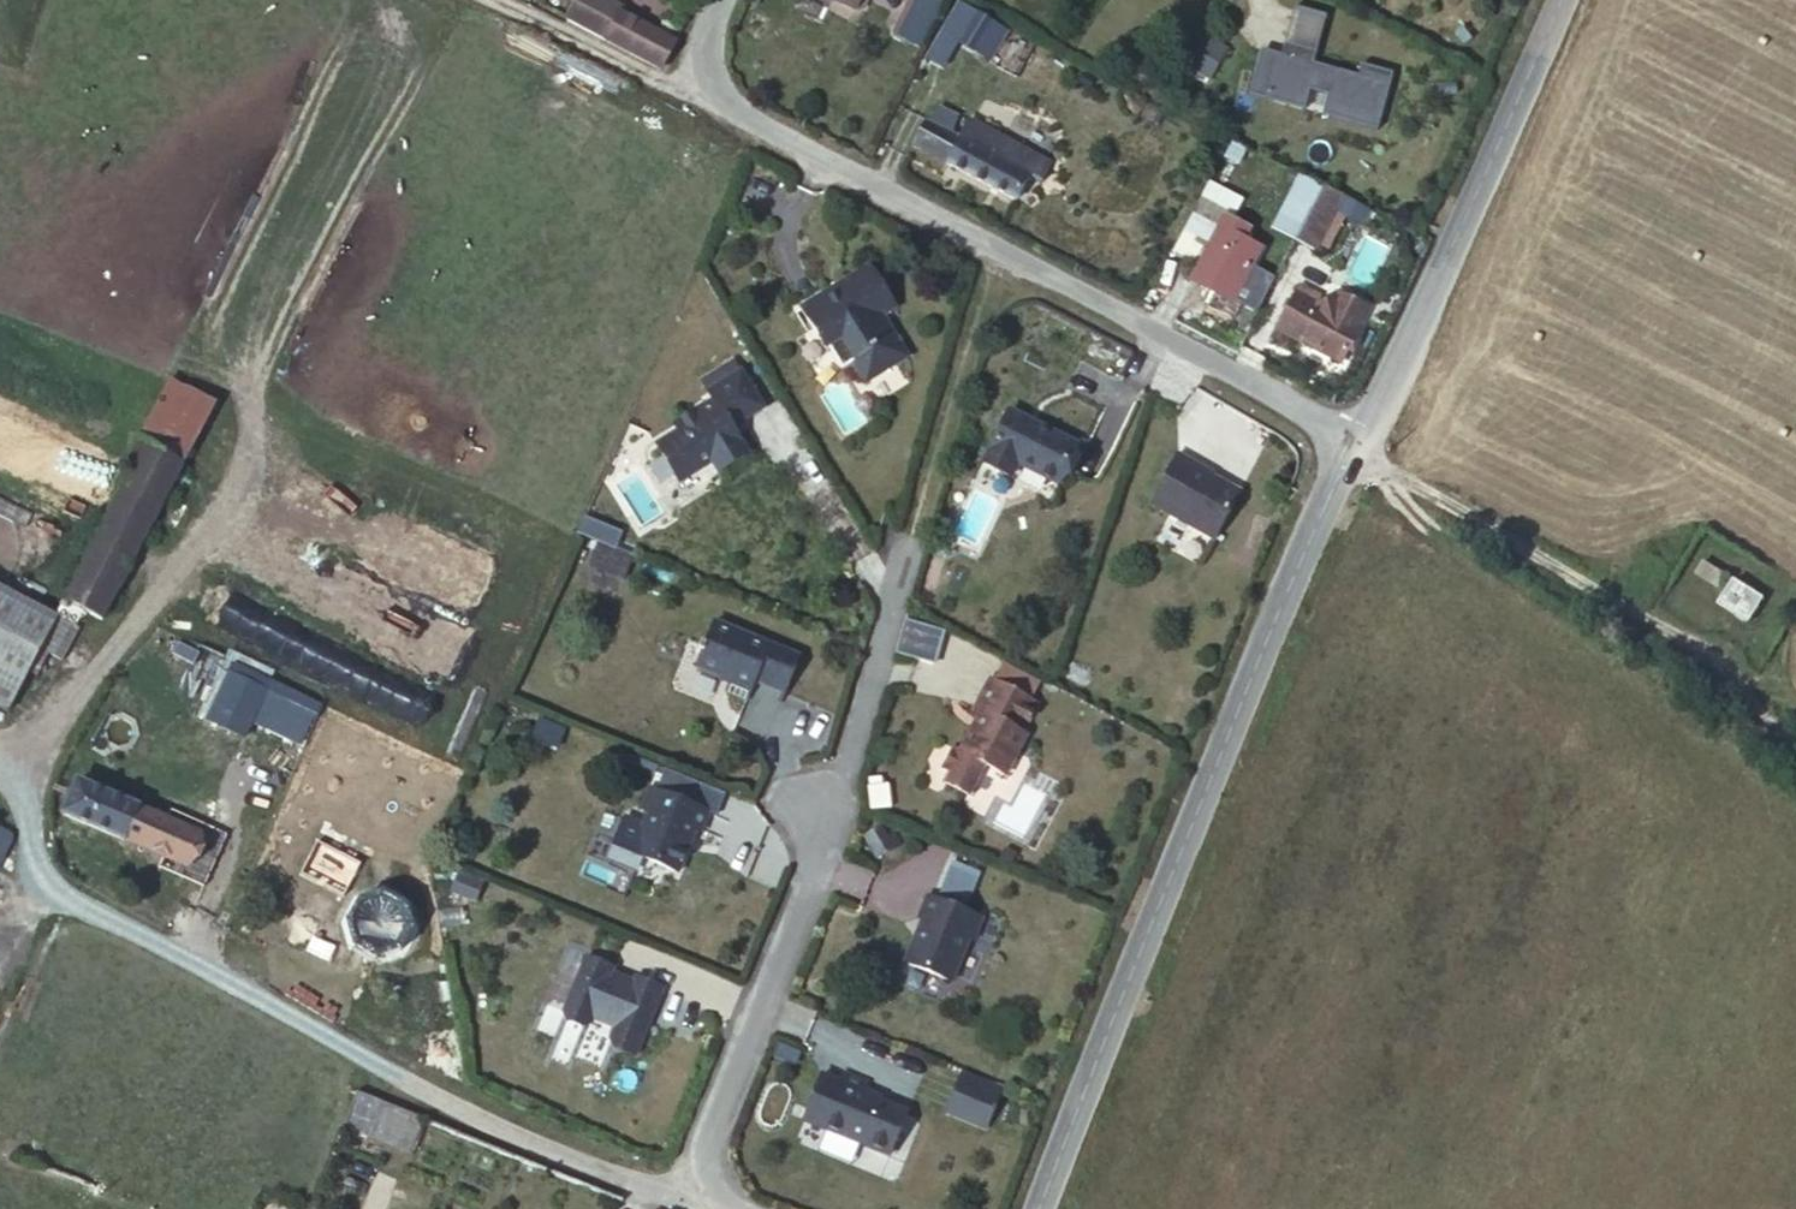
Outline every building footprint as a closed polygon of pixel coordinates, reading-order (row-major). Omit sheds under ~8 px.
[(608,21),(571,0),(570,0),(552,32),(592,53),(607,24),(608,21)] [(847,25),(859,0),(794,0),(847,25)] [(1326,16),(1292,8),(1281,52),(1261,47),(1249,96),(1306,110),(1311,91),(1328,96),(1322,117),(1377,131),(1392,72),(1359,63),(1356,74),(1314,63),(1326,16)] [(658,50),(607,24),(592,53),(642,79),(658,50)] [(992,46),(974,35),(957,65),(975,76),(992,46)] [(959,161),(917,137),(902,164),(1008,225),(1023,198),(1038,207),(1052,182),(971,137),(959,161)] [(1321,206),(1293,262),(1313,271),(1342,217),(1321,206)] [(1227,238),(1206,283),(1244,302),(1266,256),(1227,238)] [(854,275),(786,319),(799,341),(805,342),(828,379),(843,369),(852,384),(890,360),(869,323),(883,314),(854,275)] [(1327,333),(1294,314),(1274,353),(1334,387),(1366,332),(1337,315),(1327,333)] [(669,444),(651,456),(674,494),(704,474),(711,485),(743,467),(726,436),(754,418),(732,383),(703,402),(706,408),(664,434),(669,444)] [(1010,426),(982,479),(1005,492),(1013,482),(1049,502),(1072,458),(1010,426)] [(123,475),(135,481),(171,501),(186,473),(139,447),(123,475)] [(1172,471),(1146,519),(1208,555),(1234,509),(1172,471)] [(171,501),(135,481),(65,614),(101,632),(171,501)] [(635,562),(614,553),(623,535),(586,518),(578,537),(598,547),(588,568),(624,584),(635,562)] [(387,689),(398,663),(209,585),(198,611),(387,689)] [(1742,588),(1724,612),(1756,635),(1773,610),(1742,588)] [(41,661),(58,629),(0,598),(0,720),(7,724),(41,661)] [(933,665),(941,633),(907,624),(899,656),(933,665)] [(58,629),(41,661),(68,675),(85,644),(58,629)] [(707,632),(688,677),(721,689),(718,705),(738,711),(747,689),(783,702),(798,665),(707,632)] [(968,718),(974,721),(950,766),(942,762),(932,781),(940,785),(935,796),(958,807),(973,778),(997,789),(1021,747),(1016,743),(1033,712),(986,685),(968,718)] [(270,701),(256,729),(300,751),(314,723),(270,701)] [(62,829),(182,877),(196,842),(75,794),(62,829)] [(707,825),(646,801),(637,826),(644,829),(639,844),(622,838),(609,876),(633,886),(637,874),(675,888),(692,845),(698,848),(707,825)] [(196,842),(182,877),(210,888),(223,852),(196,842)] [(352,908),(342,937),(352,955),(378,965),(399,954),(408,932),(402,914),(404,910),(370,896),(352,908)] [(918,933),(903,974),(951,994),(968,951),(975,953),(983,931),(923,907),(912,930),(918,933)] [(580,971),(559,1027),(564,1033),(576,1039),(584,1028),(616,1040),(608,1061),(614,1068),(633,1071),(662,1005),(634,993),(632,996),(606,985),(607,981),(580,971)] [(358,1089),(345,1123),(411,1147),(424,1113),(358,1089)] [(815,1096),(796,1143),(884,1176),(903,1132),(864,1112),(867,1100),(838,1090),(833,1102),(815,1096)] [(999,1107),(959,1091),(945,1128),(984,1144),(999,1107)] [(51,1166),(43,1185),(100,1208),(110,1208),(115,1193),(51,1166)]
